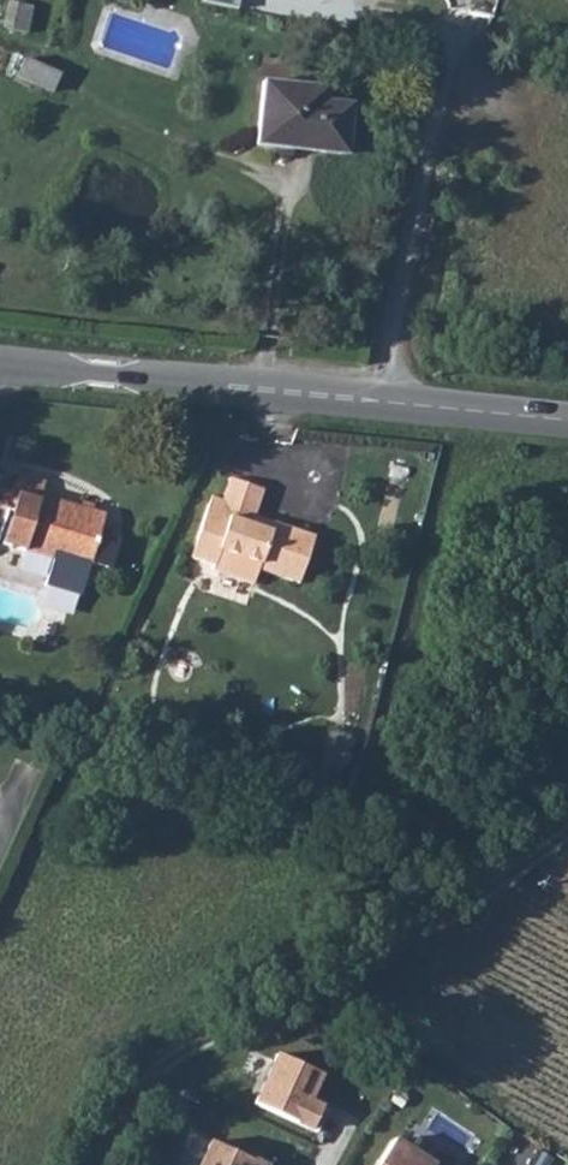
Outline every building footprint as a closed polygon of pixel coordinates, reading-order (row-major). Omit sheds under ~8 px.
[(9,1),(3,27),(18,31),(23,5),(9,1)] [(16,73),(23,57),(0,46),(0,65),(16,73)] [(20,77),(56,92),(64,73),(28,57),(20,77)] [(264,82),(257,145),(349,154),(353,104),(326,102),(327,88),(264,82)] [(14,471),(9,487),(39,497),(44,479),(14,471)] [(214,503),(196,560),(219,569),(222,555),(263,570),(262,575),(301,590),(317,540),(276,526),(275,534),(253,527),(264,495),(233,485),(226,506),(214,503)] [(9,487),(1,486),(0,488),(0,505),(11,509),(2,542),(87,568),(92,555),(103,558),(109,550),(109,539),(98,532),(103,511),(64,498),(61,504),(39,497),(9,487)] [(255,1103),(318,1129),(327,1106),(308,1099),(319,1070),(275,1053),(255,1103)] [(394,1140),(377,1164),(433,1164),(394,1140)] [(201,1164),(269,1164),(211,1141),(201,1164)]
